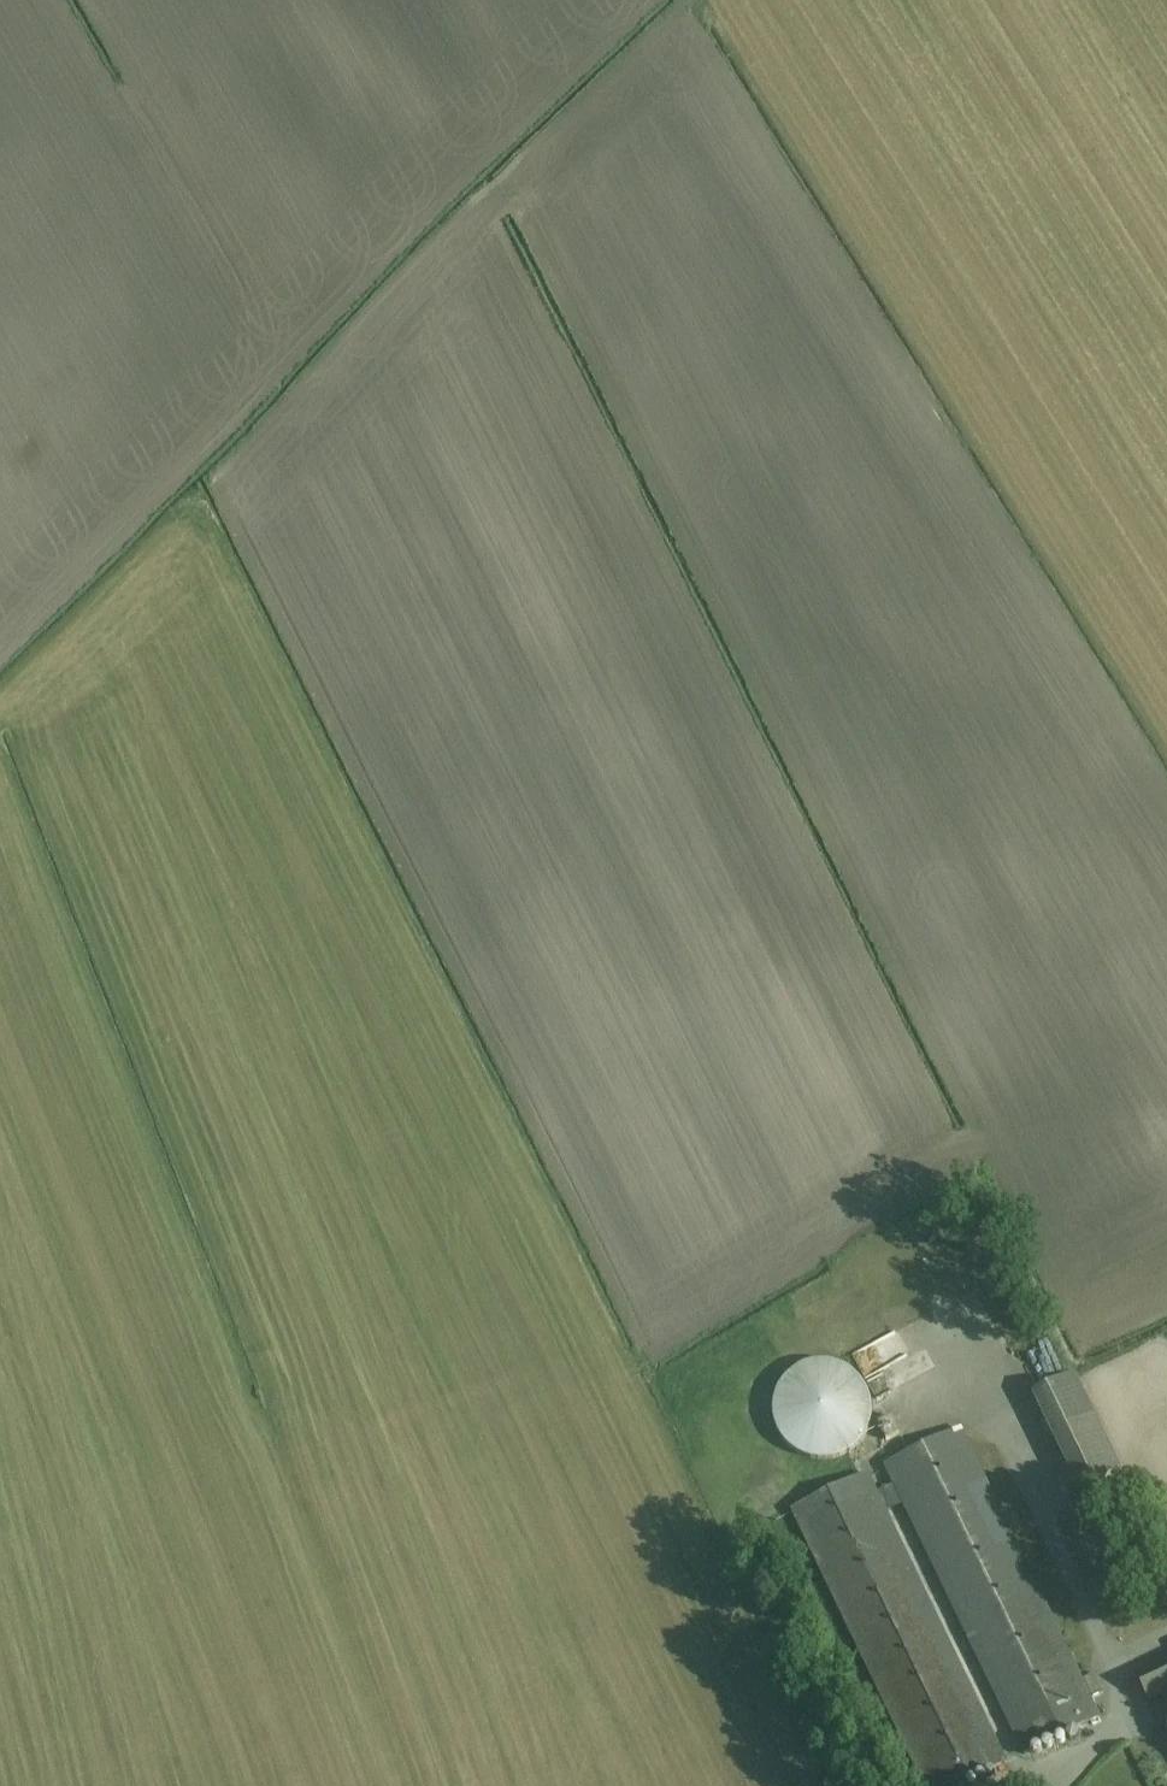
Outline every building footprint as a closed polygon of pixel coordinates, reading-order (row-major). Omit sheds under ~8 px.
[(889,1368),(925,1355),(918,1337),(883,1351),(889,1368)] [(1051,1435),(1078,1490),(1121,1470),(1095,1414),(1051,1435)] [(823,1417),(793,1417),(793,1429),(823,1429),(823,1417)] [(885,1466),(1024,1755),(1102,1718),(963,1429),(885,1466)] [(923,1785),(961,1785),(1008,1763),(869,1473),(791,1511),(923,1785)] [(1148,1670),(1161,1697),(1166,1694),(1166,1695),(1166,1661),(1148,1670)]
